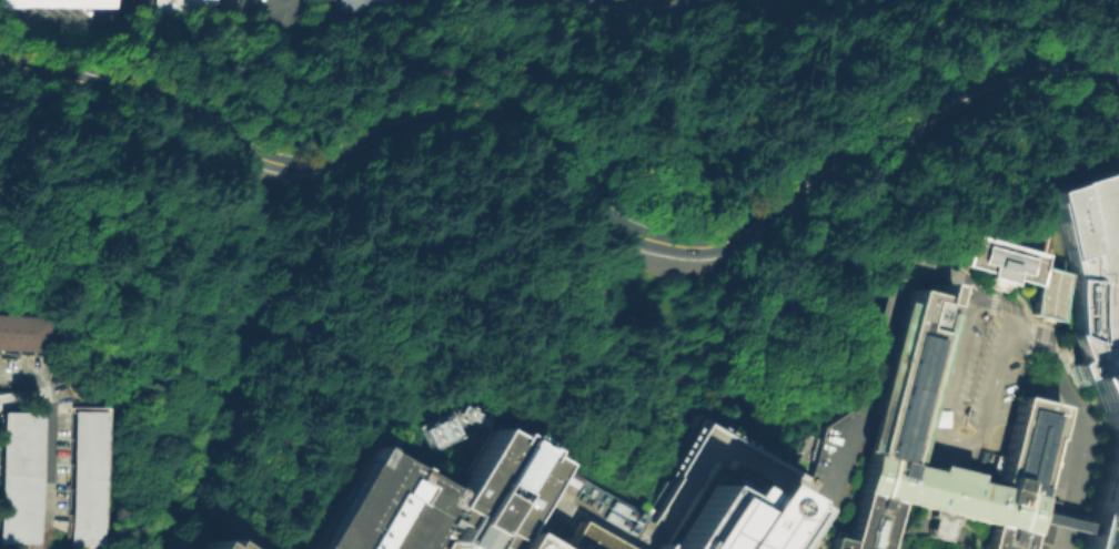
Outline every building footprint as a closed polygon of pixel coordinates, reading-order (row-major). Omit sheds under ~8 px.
[(153,22),(153,0),(214,0),(214,1),(183,3),(184,11),(153,22)] [(339,9),(339,0),(376,0),(376,10),(339,9)] [(376,10),(376,0),(395,0),(395,11),(376,10)] [(1118,164),(1049,190),(1077,270),(1075,331),(1082,356),(1073,359),(1079,374),(1083,372),(1101,441),(1080,527),(1075,548),(1118,548),(1118,167),(1118,164)] [(956,261),(964,228),(1027,244),(1032,221),(1054,226),(1045,263),(1072,270),(1061,318),(1030,311),(1037,283),(1010,276),(1007,291),(985,285),(988,274),(981,273),(982,267),(956,261)] [(891,499),(879,548),(824,548),(827,536),(841,540),(904,281),(928,286),(930,274),(941,276),(935,306),(946,309),(908,464),(925,468),(927,461),(967,471),(965,478),(992,485),(1015,393),(1055,403),(1047,436),(1045,435),(1026,512),(1017,548),(978,548),(985,522),(954,515),(952,522),(948,521),(946,530),(944,540),(923,536),(925,526),(927,518),(924,517),(925,508),(891,499)] [(980,468),(925,455),(932,423),(924,420),(949,315),(965,318),(971,319),(975,308),(995,314),(997,307),(999,297),(1026,304),(1016,345),(1012,355),(1020,357),(1004,428),(990,425),(980,468)] [(52,347),(0,344),(0,309),(54,313),(52,347)] [(112,407),(110,548),(70,548),(72,407),(112,407)] [(40,409),(38,541),(0,540),(2,409),(40,409)] [(452,414),(422,428),(431,447),(461,434),(452,414)] [(436,531),(442,532),(446,537),(447,541),(443,548),(505,548),(516,530),(555,461),(540,454),(543,448),(534,444),(536,440),(523,433),(521,436),(511,430),(507,435),(492,426),(455,489),(432,531),(436,531)] [(373,443),(312,548),(421,548),(432,531),(455,489),(373,443)] [(799,508),(737,472),(730,484),(719,478),(715,487),(705,482),(669,545),(658,539),(652,548),(775,548),(799,508)] [(578,519),(566,541),(562,539),(555,548),(631,548),(578,519)] [(516,530),(505,548),(550,548),(516,530)] [(228,537),(223,545),(212,539),(206,548),(249,548),(228,537)]
